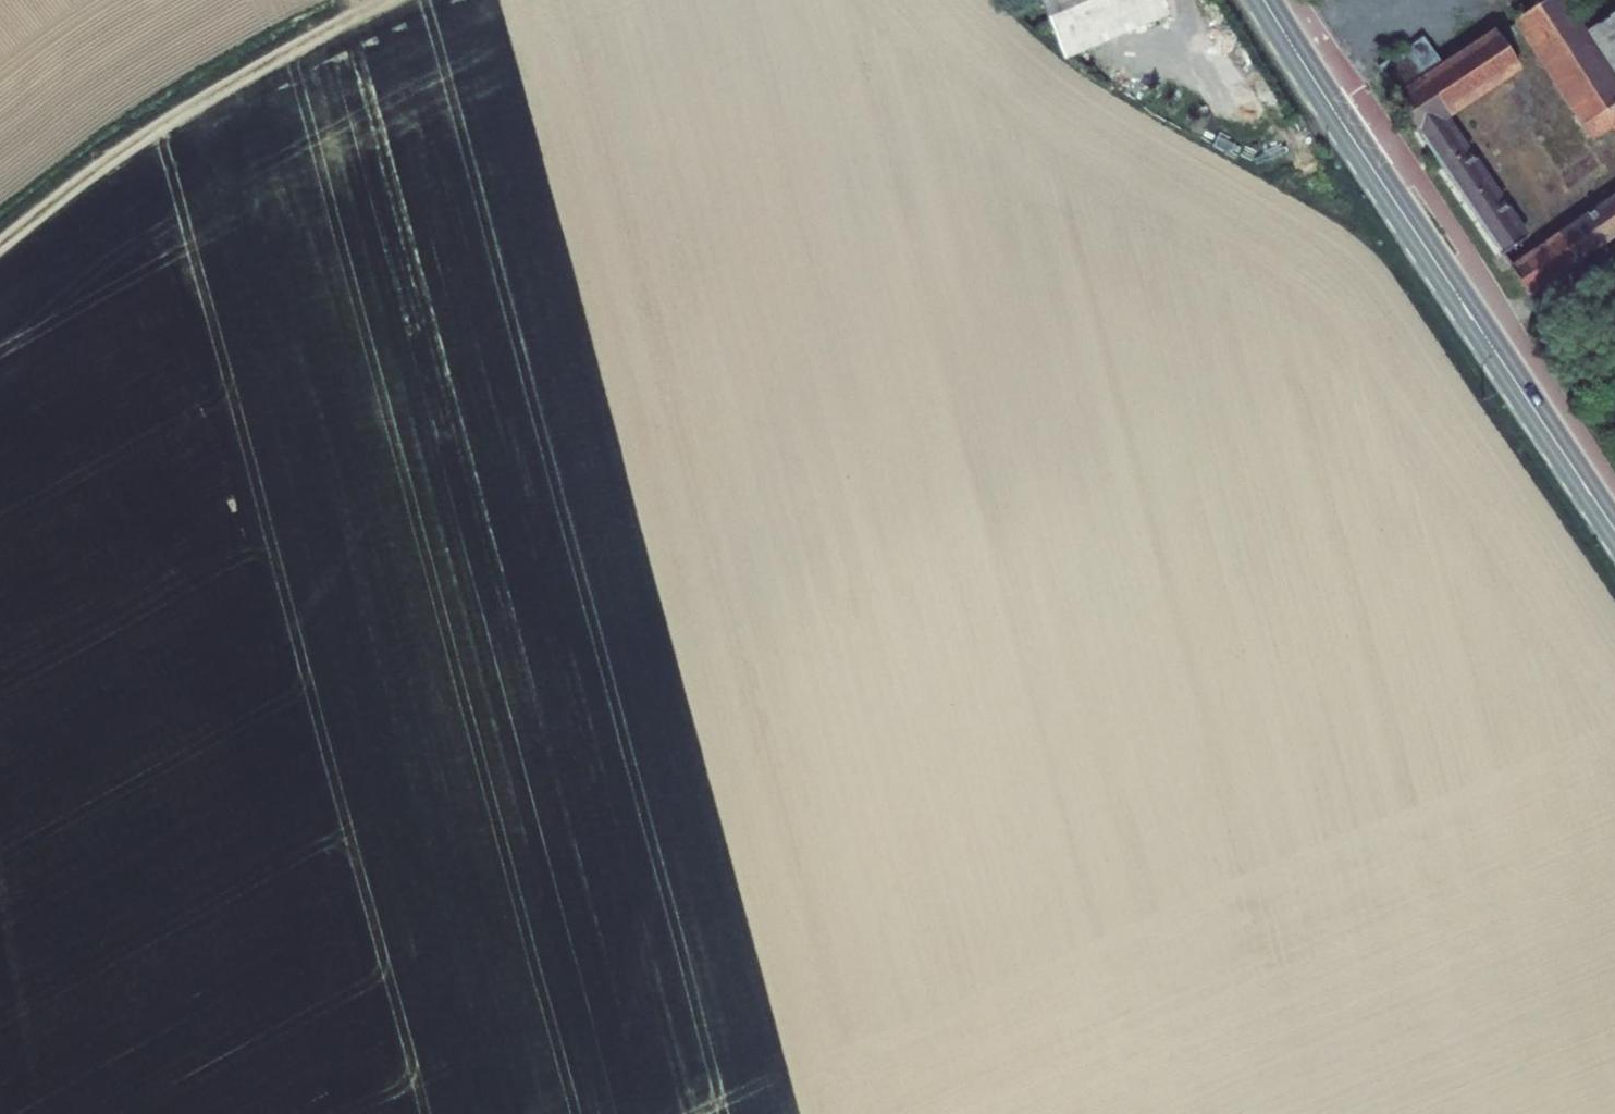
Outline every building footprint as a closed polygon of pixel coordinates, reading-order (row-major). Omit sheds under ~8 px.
[(1064,59),(1093,46),(1112,78),(1137,63),(1117,36),(1171,14),(1164,0),(1039,0),(1064,59)] [(1589,28),(1569,0),(1544,0),(1513,21),(1592,141),(1612,126),(1614,131),(1614,11),(1589,28)] [(1494,28),(1442,61),(1394,93),(1391,95),(1498,255),(1529,234),(1450,118),(1522,69),(1494,28)] [(1425,36),(1379,69),(1394,93),(1442,61),(1425,36)] [(1511,264),(1530,295),(1614,236),(1614,192),(1511,264)]
